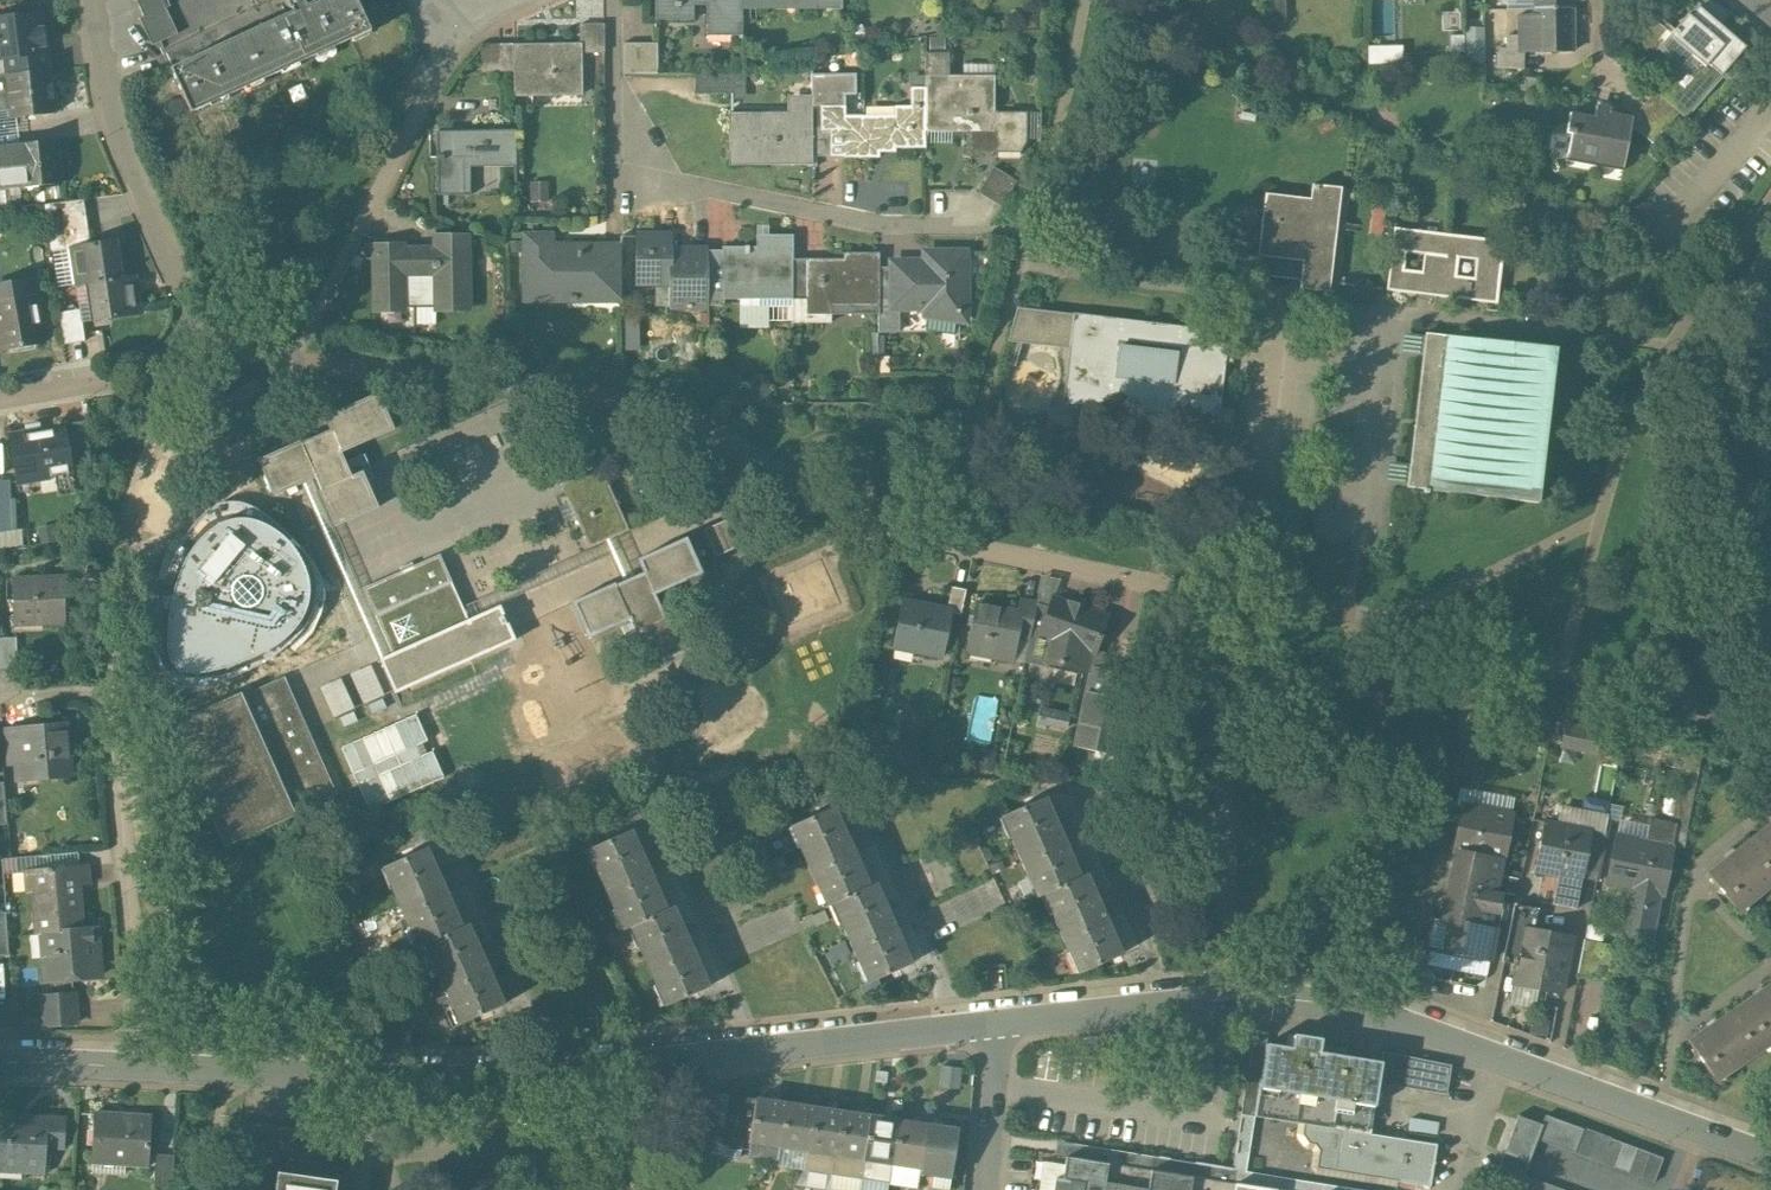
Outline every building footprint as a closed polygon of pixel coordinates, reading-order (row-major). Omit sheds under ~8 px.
[(144,17),(139,20),(153,48),(177,36),(165,11),(170,9),(166,0),(135,0),(144,17)] [(194,66),(191,60),(170,70),(191,115),(370,32),(355,0),(331,0),(332,2),(308,12),(275,28),(194,66)] [(289,9),(292,8),(293,12),(272,22),(275,28),(308,12),(304,3),(306,2),(306,0),(285,0),(289,9)] [(655,21),(694,21),(694,5),(707,5),(707,36),(740,36),(739,39),(742,39),(742,9),(742,0),(655,0),(655,21)] [(742,9),(842,9),(842,0),(742,0),(742,9)] [(1535,9),(1572,9),(1572,0),(1535,0),(1535,9)] [(1715,3),(1711,0),(1703,0),(1697,6),(1698,6),(1721,25),(1731,13),(1716,2),(1715,3)] [(0,9),(0,58),(48,53),(43,5),(0,9)] [(1689,45),(1653,87),(1648,82),(1646,84),(1656,92),(1679,113),(1684,117),(1722,74),(1733,83),(1756,56),(1721,25),(1698,6),(1689,17),(1687,15),(1671,33),(1675,36),(1683,42),(1684,41),(1689,45)] [(1572,9),(1535,9),(1535,15),(1518,15),(1518,36),(1507,36),(1507,48),(1519,48),(1519,52),(1525,52),(1573,52),(1572,9)] [(604,25),(580,25),(581,45),(581,53),(605,53),(604,25)] [(1484,63),(1484,39),(1466,39),(1467,63),(1484,63)] [(501,71),(501,43),(482,44),(483,73),(501,72),(501,71)] [(515,46),(515,43),(501,43),(501,71),(515,72),(515,46)] [(658,44),(623,44),(624,74),(658,75),(658,44)] [(581,53),(581,45),(515,46),(515,71),(516,96),(582,95),(581,53)] [(1507,48),(1497,49),(1497,68),(1524,70),(1525,52),(1519,52),(1519,48),(1507,48)] [(995,76),(948,76),(948,53),(926,52),(926,107),(926,132),(966,132),(966,154),(998,154),(998,143),(1027,143),(1027,112),(995,112),(995,76)] [(49,71),(8,76),(13,119),(55,114),(49,71)] [(856,74),(812,74),(812,107),(845,106),(845,95),(856,95),(856,74)] [(733,75),(695,75),(695,95),(733,94),(733,75)] [(1656,92),(1632,119),(1630,128),(1636,129),(1652,144),(1679,113),(1656,92)] [(845,116),(845,106),(812,107),(812,116),(812,129),(830,129),(830,135),(844,135),(844,116),(845,116)] [(845,116),(844,116),(844,135),(843,158),(879,158),(879,148),(926,148),(926,132),(926,107),(895,107),(895,116),(845,116)] [(1593,118),(1570,114),(1566,133),(1572,134),(1567,161),(1622,172),(1630,128),(1632,119),(1608,115),(1609,110),(1595,107),(1593,118)] [(812,116),(731,116),(731,160),(778,160),(778,163),(812,163),(812,156),(812,129),(812,116)] [(830,129),(812,129),(812,156),(830,156),(830,135),(830,129)] [(516,131),(439,132),(441,196),(465,195),(464,173),(476,160),(517,159),(516,131)] [(11,147),(0,148),(0,190),(61,184),(57,142),(11,147)] [(1017,181),(994,167),(978,192),(1002,207),(1017,181)] [(1342,188),(1312,184),(1310,200),(1265,194),(1256,275),(1330,284),(1342,188)] [(84,200),(44,205),(51,250),(74,248),(91,245),(84,200)] [(1505,241),(1394,228),(1386,290),(1497,303),(1505,241)] [(437,249),(376,251),(377,299),(399,299),(399,274),(437,273),(437,307),(468,307),(467,234),(436,234),(437,249)] [(758,247),(723,247),(723,251),(723,295),(723,299),(793,299),(793,260),(793,234),(758,235),(758,247)] [(708,251),(673,251),(673,237),(637,237),(638,283),(672,283),(672,306),(708,306),(708,295),(708,251)] [(622,249),(550,249),(550,239),(528,239),(528,302),(623,301),(622,249)] [(91,245),(74,248),(79,286),(91,285),(119,280),(114,242),(91,245)] [(723,295),(723,251),(708,251),(708,295),(723,295)] [(942,253),(942,263),(893,263),(892,268),(893,268),(893,300),(893,307),(897,307),(926,307),(926,318),(928,318),(928,313),(955,313),(955,323),(960,324),(960,313),(965,313),(965,253),(942,253)] [(879,254),(842,254),(842,260),(807,260),(807,299),(793,299),(793,322),(830,322),(829,305),(879,305),(879,300),(879,268),(879,254)] [(807,260),(793,260),(793,299),(807,299),(807,260)] [(892,268),(879,268),(879,300),(893,300),(893,268),(892,268)] [(119,280),(91,285),(96,322),(139,316),(134,278),(119,280)] [(0,287),(0,338),(2,351),(42,344),(39,325),(41,324),(33,282),(0,287)] [(893,300),(879,300),(879,305),(879,333),(897,333),(897,307),(893,307),(893,300)] [(81,311),(65,313),(69,344),(85,342),(81,311)] [(1229,332),(1074,314),(1063,405),(1218,424),(1220,409),(1229,332)] [(1555,347),(1425,333),(1407,487),(1538,501),(1555,347)] [(376,396),(324,419),(330,431),(331,431),(341,453),(392,432),(376,396)] [(1234,411),(1220,409),(1218,424),(1217,435),(1231,436),(1234,411)] [(63,427),(11,438),(20,477),(47,471),(48,476),(72,471),(63,427)] [(300,442),(258,460),(273,494),(301,483),(314,477),(333,521),(335,526),(376,508),(361,473),(350,478),(340,454),(341,453),(331,431),(330,431),(301,444),(300,442)] [(599,470),(562,487),(589,547),(617,535),(627,531),(599,470)] [(18,527),(15,477),(0,478),(0,528),(18,527)] [(335,526),(333,521),(314,477),(301,483),(380,660),(393,654),(364,590),(335,526)] [(664,509),(653,484),(640,490),(651,515),(664,509)] [(731,518),(703,530),(716,557),(743,545),(731,518)] [(605,544),(462,607),(468,621),(499,607),(611,557),(623,583),(636,577),(617,535),(603,541),(605,544)] [(623,583),(614,587),(613,585),(573,603),(588,637),(629,619),(635,633),(634,633),(650,669),(693,649),(677,614),(664,620),(652,595),(702,573),(686,538),(637,559),(643,574),(623,583)] [(439,556),(414,567),(412,562),(398,568),(401,573),(364,590),(393,654),(380,660),(394,693),(513,640),(499,607),(468,621),(462,607),(439,556)] [(63,579),(34,580),(34,577),(13,578),(15,621),(43,620),(43,625),(64,624),(63,579)] [(1018,612),(976,604),(968,644),(993,649),(991,657),(1013,661),(1018,636),(1029,639),(1036,603),(1020,600),(1018,612)] [(1106,618),(1053,600),(1041,634),(1054,638),(1089,650),(1094,652),(1106,618)] [(950,611),(903,602),(895,647),(942,656),(950,611)] [(18,663),(17,635),(0,636),(1,664),(18,663)] [(1089,650),(1054,638),(1048,663),(1085,670),(1089,650)] [(370,665),(349,675),(364,707),(386,697),(370,665)] [(1110,674),(1090,670),(1082,708),(1124,717),(1133,676),(1111,671),(1110,674)] [(338,795),(283,678),(243,697),(297,814),(338,795)] [(340,679),(319,689),(334,721),(356,711),(340,679)] [(241,694),(171,727),(228,849),(298,816),(297,814),(243,697),(241,694)] [(1124,717),(1082,708),(1075,746),(1117,755),(1124,717)] [(369,810),(448,777),(421,712),(342,745),(369,810)] [(67,725),(21,729),(24,764),(36,763),(37,780),(71,777),(67,725)] [(1598,734),(1566,728),(1563,744),(1595,751),(1598,734)] [(21,729),(7,730),(10,765),(24,764),(21,729)] [(1057,832),(1043,799),(1006,814),(1015,837),(1012,838),(1028,875),(1032,874),(1041,895),(1048,892),(1056,913),(1054,914),(1070,951),(1073,950),(1082,971),(1119,955),(1103,919),(1106,918),(1101,906),(1098,907),(1083,873),(1076,876),(1063,844),(1065,843),(1060,831),(1057,832)] [(1512,815),(1463,806),(1455,849),(1458,850),(1455,867),(1444,920),(1444,921),(1487,929),(1487,927),(1498,872),(1498,871),(1500,858),(1503,858),(1512,815)] [(846,843),(832,809),(795,825),(805,847),(801,849),(817,886),(821,884),(830,906),(837,903),(846,923),(843,925),(859,962),(862,961),(871,982),(908,966),(893,930),(895,929),(890,917),(887,918),(873,884),(866,887),(852,854),(854,853),(849,842),(846,843)] [(1674,824),(1650,819),(1645,840),(1670,845),(1674,824)] [(1591,830),(1544,822),(1535,870),(1558,874),(1582,878),(1591,830)] [(1708,873),(1738,912),(1770,886),(1770,824),(1708,873)] [(644,865),(629,832),(592,848),(602,870),(598,871),(614,908),(618,906),(627,929),(634,926),(642,945),(639,947),(655,985),(659,984),(668,1005),(706,988),(691,954),(694,953),(688,940),(685,941),(671,908),(664,911),(649,877),(651,876),(646,864),(644,865)] [(1645,840),(1615,835),(1605,885),(1628,889),(1659,895),(1662,896),(1672,845),(1670,845),(1645,840)] [(441,881),(438,882),(424,849),(387,865),(397,887),(393,889),(409,925),(412,924),(422,945),(428,943),(437,963),(433,964),(449,1002),(452,1001),(462,1022),(499,1006),(483,971),(487,969),(482,957),(478,959),(463,924),(457,927),(443,894),(446,893),(441,881)] [(89,865),(41,869),(43,889),(34,890),(36,910),(31,912),(32,923),(37,924),(38,933),(82,930),(82,929),(78,884),(91,883),(89,865)] [(1582,878),(1558,874),(1552,904),(1577,909),(1582,879),(1582,878)] [(1659,895),(1628,889),(1619,934),(1650,940),(1659,895)] [(1539,908),(1515,903),(1503,962),(1519,965),(1526,928),(1535,929),(1539,908)] [(0,946),(0,955),(9,955),(6,912),(0,913),(0,930),(1,946),(0,946)] [(1487,929),(1444,921),(1444,920),(1436,918),(1431,948),(1490,959),(1496,929),(1487,927),(1487,929)] [(82,930),(38,933),(38,934),(45,934),(52,934),(53,950),(47,951),(49,981),(98,977),(93,928),(82,929),(82,930)] [(1535,929),(1526,928),(1519,965),(1515,985),(1560,994),(1571,937),(1535,929)] [(1619,945),(1583,938),(1578,966),(1614,973),(1619,945)] [(1688,1040),(1715,1080),(1770,1043),(1770,984),(1688,1040)] [(74,994),(44,996),(46,1026),(76,1024),(74,994)] [(1246,1171),(1255,1116),(1260,1087),(1267,1044),(1268,1034),(1254,1032),(1232,1169),(1059,1141),(1056,1155),(1066,1157),(1108,1164),(1150,1170),(1193,1177),(1235,1184),(1274,1189),(1363,1189),(1246,1171)] [(1381,1062),(1320,1052),(1322,1039),(1294,1034),(1292,1048),(1267,1044),(1260,1087),(1374,1106),(1378,1083),(1381,1062)] [(1451,1065),(1383,1052),(1381,1062),(1378,1083),(1446,1094),(1451,1065)] [(947,1063),(943,1085),(964,1088),(968,1067),(947,1063)] [(1374,1106),(1260,1087),(1255,1116),(1303,1123),(1370,1134),(1374,1106)] [(785,1103),(756,1099),(750,1143),(779,1147),(785,1103)] [(814,1108),(785,1103),(779,1147),(807,1152),(814,1108)] [(842,1112),(814,1108),(807,1152),(835,1156),(842,1112)] [(118,1112),(95,1111),(92,1164),(148,1167),(152,1117),(118,1115),(118,1112)] [(870,1116),(842,1112),(835,1156),(863,1160),(870,1116)] [(0,1114),(0,1173),(44,1175),(45,1148),(63,1149),(65,1116),(0,1114)] [(1518,1115),(1504,1153),(1529,1162),(1537,1139),(1542,1124),(1518,1115)] [(1583,1129),(1546,1115),(1542,1124),(1537,1139),(1574,1153),(1583,1129)] [(898,1120),(870,1116),(863,1160),(891,1164),(898,1120)] [(927,1124),(898,1120),(891,1164),(921,1169),(927,1124)] [(1362,1176),(1370,1134),(1303,1123),(1301,1135),(1308,1144),(1314,1145),(1318,1150),(1315,1169),(1362,1176)] [(958,1129),(927,1124),(921,1169),(920,1173),(951,1178),(958,1129)] [(1610,1136),(1584,1127),(1583,1129),(1574,1153),(1600,1163),(1610,1138),(1610,1136)] [(1370,1134),(1362,1176),(1430,1186),(1435,1144),(1370,1134)] [(1662,1158),(1610,1138),(1600,1163),(1653,1183),(1662,1158)] [(835,1156),(807,1152),(805,1171),(832,1175),(835,1156)] [(1504,1153),(1503,1152),(1498,1167),(1524,1177),(1529,1162),(1504,1153)] [(863,1160),(835,1156),(832,1175),(860,1180),(863,1160)] [(1066,1157),(1061,1189),(1104,1189),(1108,1164),(1066,1157)] [(1108,1164),(1104,1189),(1147,1189),(1150,1170),(1108,1164)] [(1150,1170),(1147,1189),(1190,1189),(1193,1177),(1150,1170)] [(277,1172),(276,1175),(279,1175),(277,1189),(336,1189),(337,1180),(277,1172)] [(1193,1177),(1190,1189),(1234,1189),(1235,1184),(1193,1177)] [(1524,1177),(1519,1189),(1562,1189),(1524,1177)]
